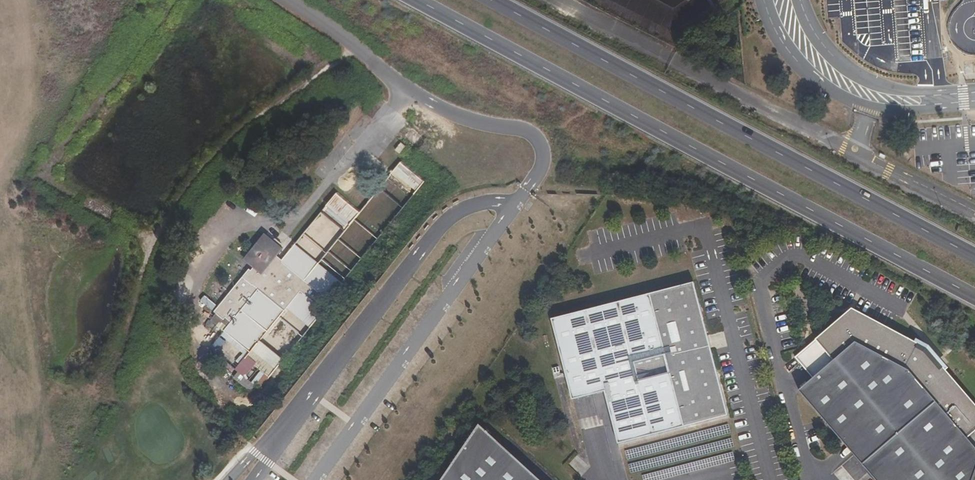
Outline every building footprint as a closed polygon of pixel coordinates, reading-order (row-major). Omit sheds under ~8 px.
[(413,192),(423,182),(403,162),(393,173),(413,192)] [(358,217),(318,268),(294,250),(286,260),(280,254),(286,248),(268,234),(249,259),(255,264),(218,311),(231,321),(225,329),(254,352),(247,360),(270,378),(382,237),(358,217)] [(719,375),(695,283),(690,284),(714,376),(719,375)] [(690,284),(552,320),(574,401),(606,393),(620,445),(731,416),(719,375),(714,376),(690,284)] [(877,479),(974,479),(974,401),(946,367),(943,369),(928,352),(920,348),(922,344),(855,309),(797,358),(816,379),(801,392),(877,479)] [(481,425),(444,479),(542,479),(481,425)]
